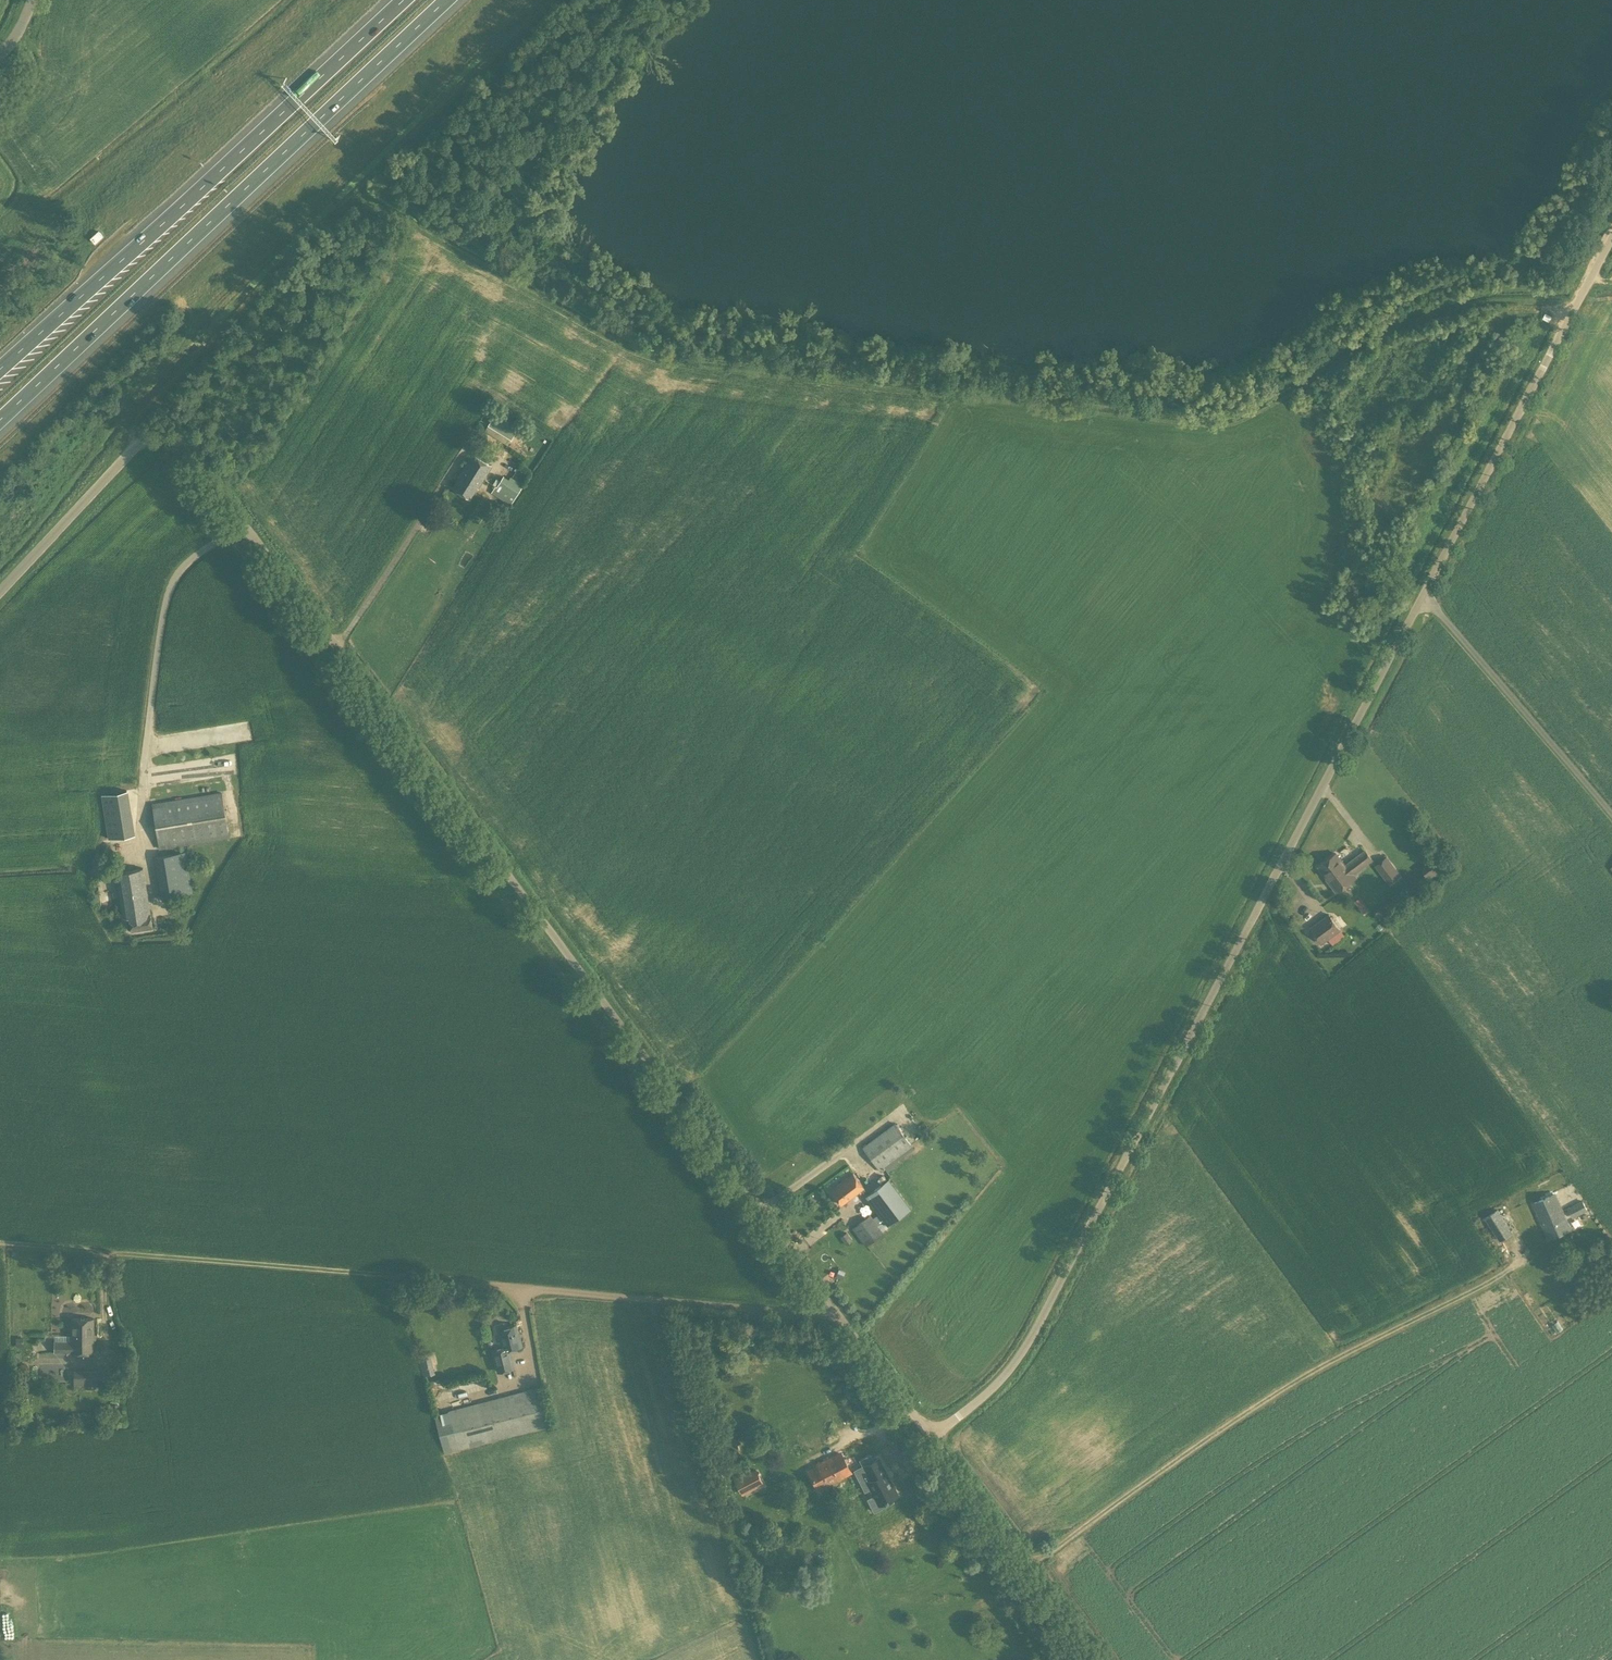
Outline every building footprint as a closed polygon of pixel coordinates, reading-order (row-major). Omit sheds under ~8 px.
[(478,488),(491,467),(472,454),(458,476),(459,476),(453,487),(470,498),(473,493),(477,487),(478,488)] [(495,486),(491,493),(497,496),(495,499),(501,503),(503,500),(510,505),(523,484),(521,483),(510,477),(509,479),(503,476),(497,486),(495,486)] [(135,834),(127,790),(101,794),(109,839),(135,834)] [(221,793),(152,804),(160,849),(228,837),(221,793)] [(1365,849),(1345,864),(1336,853),(1319,866),(1328,878),(1327,879),(1337,892),(1356,878),(1354,874),(1373,860),(1365,849)] [(186,853),(155,858),(161,897),(192,892),(186,853)] [(1387,855),(1375,865),(1389,883),(1401,874),(1387,855)] [(131,930),(153,927),(143,867),(116,872),(123,918),(129,917),(131,930)] [(1364,913),(1369,909),(1360,897),(1355,901),(1364,913)] [(1380,919),(1394,909),(1388,901),(1374,911),(1380,919)] [(1322,951),(1344,934),(1329,914),(1310,928),(1322,943),(1318,946),(1322,951)] [(895,1123),(863,1148),(881,1171),(885,1168),(884,1166),(911,1145),(895,1123)] [(853,1173),(830,1189),(841,1204),(864,1187),(853,1173)] [(878,1213),(872,1218),(870,1215),(852,1228),(866,1245),(883,1233),(878,1226),(884,1220),(887,1225),(911,1208),(888,1178),(866,1196),(878,1213)] [(1555,1193),(1534,1203),(1549,1237),(1570,1228),(1555,1193)] [(1573,1218),(1588,1210),(1583,1200),(1568,1208),(1573,1218)] [(1489,1234),(1494,1231),(1500,1240),(1512,1232),(1498,1210),(1481,1221),(1489,1234)] [(838,1269),(836,1275),(842,1278),(844,1272),(838,1269)] [(54,1340),(54,1352),(93,1352),(93,1318),(71,1319),(71,1340),(54,1340)] [(515,1325),(505,1327),(505,1324),(502,1323),(494,1325),(493,1327),(494,1334),(497,1336),(500,1335),(503,1346),(492,1348),(498,1371),(513,1367),(508,1349),(520,1346),(515,1325)] [(432,1366),(423,1368),(425,1375),(434,1372),(432,1366)] [(100,1370),(71,1371),(71,1385),(74,1385),(74,1388),(76,1388),(76,1392),(100,1392),(100,1370)] [(541,1387),(434,1415),(444,1452),(550,1425),(541,1387)] [(844,1450),(808,1466),(819,1490),(855,1473),(844,1450)] [(862,1466),(854,1470),(865,1490),(871,1487),(874,1494),(879,1503),(891,1496),(896,1494),(878,1458),(874,1460),(862,1466)] [(736,1477),(744,1493),(764,1483),(756,1468),(751,1470),(748,1466),(739,1470),(741,1474),(736,1477)]
